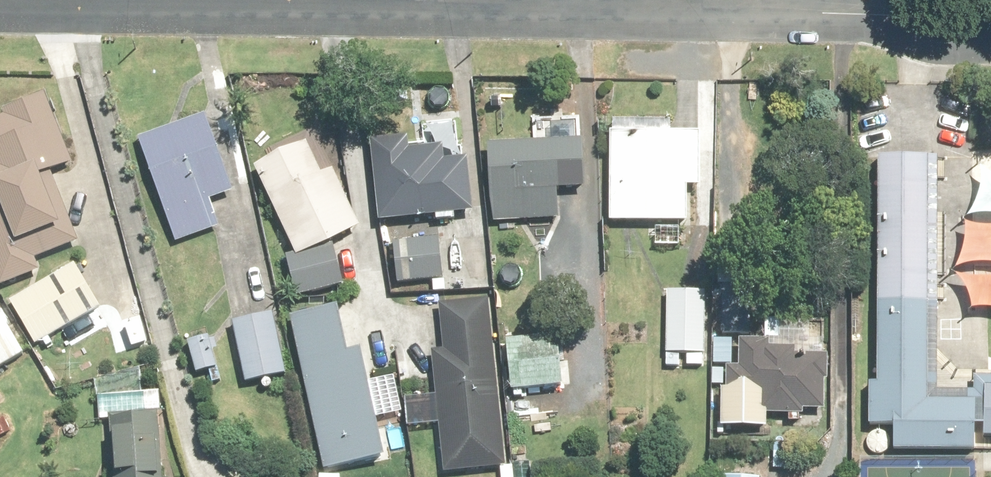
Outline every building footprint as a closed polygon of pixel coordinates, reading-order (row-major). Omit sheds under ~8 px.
[(44,98),(4,113),(6,117),(0,120),(0,285),(1,288),(39,274),(34,261),(79,243),(52,173),(70,166),(44,98)] [(203,199),(226,191),(199,115),(176,122),(169,125),(133,138),(171,244),(213,229),(203,199)] [(667,133),(666,125),(666,121),(608,120),(607,132),(604,133),(604,222),(622,223),(632,222),(680,222),(680,185),(693,186),(693,137),(693,133),(667,133)] [(403,150),(402,142),(401,137),(364,141),(365,146),(372,223),(431,217),(432,222),(448,221),(448,212),(466,211),(461,159),(438,161),(436,147),(403,150)] [(550,189),(564,189),(578,188),(576,139),(540,142),(482,144),(485,223),(488,223),(520,221),(525,221),(552,220),(551,211),(550,189)] [(322,180),(307,147),(254,171),(295,260),(288,261),(296,298),(342,287),(334,251),(331,244),(360,231),(334,175),(322,180)] [(975,455),(974,407),(928,408),(926,164),(881,164),(883,389),(870,389),(871,430),(895,430),(896,456),(975,455)] [(650,247),(677,247),(676,228),(650,228),(650,247)] [(439,265),(439,263),(437,240),(380,244),(382,271),(439,265)] [(69,265),(5,302),(31,346),(94,308),(69,265)] [(744,322),(745,304),(745,280),(737,280),(717,280),(717,335),(746,335),(746,328),(748,328),(748,322),(744,322)] [(701,292),(667,292),(662,291),(661,354),(663,354),(662,367),(678,367),(677,355),(685,355),(684,367),(700,366),(701,292)] [(426,352),(438,473),(501,467),(483,301),(434,306),(438,351),(426,352)] [(284,317),(316,471),(374,460),(351,351),(339,354),(329,308),(284,317)] [(25,356),(0,314),(0,371),(25,356)] [(227,327),(228,332),(240,383),(281,374),(268,315),(234,322),(227,324),(227,327)] [(207,350),(204,341),(203,337),(181,342),(189,374),(207,370),(211,384),(215,383),(207,350)] [(513,391),(556,386),(552,337),(500,342),(505,391),(513,391)] [(822,355),(819,355),(789,355),(789,348),(763,348),(763,341),(761,341),(734,341),(735,368),(720,368),(720,370),(712,370),(710,370),(709,385),(721,385),(721,390),(715,390),(715,429),(763,428),(763,415),(785,415),(798,415),(798,410),(819,409),(819,380),(822,380),(822,355)] [(988,380),(987,389),(977,389),(978,439),(990,439),(990,380),(988,380)] [(153,412),(105,414),(105,432),(102,432),(103,475),(107,476),(155,476),(153,412)] [(866,450),(868,453),(871,455),(874,456),(878,456),(881,455),(884,452),(886,449),(887,446),(886,442),(885,439),(882,436),(879,434),(875,434),(872,435),(868,437),(866,439),(865,443),(865,446),(866,450)]
